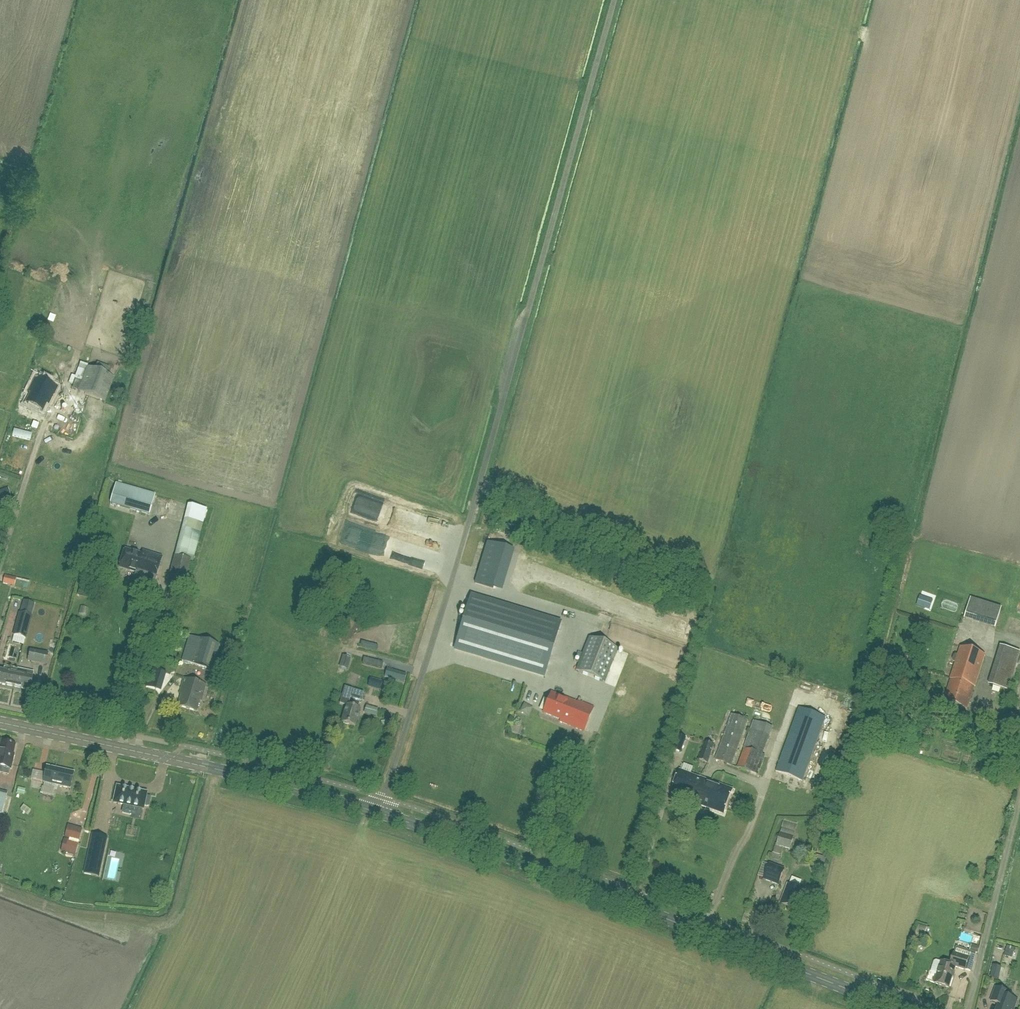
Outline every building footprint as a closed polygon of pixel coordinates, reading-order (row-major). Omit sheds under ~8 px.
[(105,402),(114,378),(87,368),(82,382),(75,380),(72,390),(79,392),(78,392),(105,402)] [(31,395),(26,405),(41,413),(47,403),(49,405),(57,390),(53,396),(33,385),(37,379),(36,379),(28,394),(31,395)] [(110,505),(149,516),(155,496),(116,485),(110,505)] [(10,499),(7,488),(0,490),(0,502),(10,499)] [(194,560),(205,509),(186,505),(174,556),(194,560)] [(515,551),(487,543),(475,584),(502,592),(515,551)] [(142,556),(125,551),(119,568),(136,573),(135,576),(155,583),(163,558),(143,552),(142,556)] [(183,581),(190,561),(176,556),(170,577),(183,581)] [(3,585),(14,588),(16,579),(5,576),(3,585)] [(544,677),(560,624),(471,597),(470,600),(466,611),(455,649),(544,677)] [(920,597),(917,606),(925,609),(929,600),(920,597)] [(956,613),(959,604),(943,598),(940,608),(956,613)] [(995,630),(1001,609),(970,599),(964,620),(995,630)] [(25,640),(32,618),(19,614),(12,636),(25,640)] [(604,683),(617,650),(589,638),(576,672),(604,683)] [(212,671),(219,646),(196,639),(192,653),(184,650),(181,662),(212,671)] [(1019,655),(1019,653),(999,647),(988,686),(1008,692),(1019,655)] [(951,674),(976,682),(978,682),(986,657),(959,648),(951,674)] [(46,666),(48,654),(30,650),(27,663),(46,666)] [(340,669),(348,671),(351,659),(343,657),(340,669)] [(363,658),(362,664),(381,668),(382,662),(363,658)] [(17,670),(5,667),(4,672),(0,671),(0,685),(13,688),(17,670)] [(17,670),(13,688),(30,691),(33,678),(32,678),(33,673),(17,670)] [(387,670),(384,678),(392,680),(394,672),(387,670)] [(154,689),(162,693),(169,675),(161,671),(154,689)] [(967,710),(976,682),(951,674),(949,680),(951,680),(944,703),(967,710)] [(201,702),(206,686),(184,679),(179,694),(183,695),(179,707),(196,712),(199,701),(201,702)] [(379,691),(381,682),(370,679),(367,688),(379,691)] [(361,702),(364,694),(344,688),(339,705),(346,707),(341,723),(355,727),(360,710),(358,709),(360,702),(361,702)] [(569,701),(566,700),(551,694),(543,714),(558,720),(557,722),(583,733),(593,709),(571,700),(569,701)] [(365,706),(364,713),(376,716),(377,708),(365,706)] [(746,707),(744,713),(767,721),(769,715),(746,707)] [(804,782),(827,720),(800,710),(777,772),(804,782)] [(731,766),(748,721),(732,715),(715,760),(731,766)] [(678,737),(673,750),(681,753),(686,740),(678,737)] [(707,764),(714,746),(704,742),(698,761),(707,764)] [(15,746),(1,743),(0,748),(0,773),(1,772),(2,768),(11,770),(13,760),(12,760),(15,746)] [(765,757),(744,750),(737,769),(758,776),(765,757)] [(769,779),(773,765),(768,764),(764,777),(769,779)] [(74,774),(46,768),(43,783),(70,790),(74,774)] [(690,800),(689,802),(702,807),(711,784),(711,783),(680,772),(672,793),(690,800)] [(733,790),(711,782),(711,783),(711,784),(702,807),(724,815),(733,790)] [(146,795),(147,794),(145,794),(118,788),(117,788),(116,789),(117,789),(114,803),(113,803),(113,804),(114,804),(124,806),(122,814),(131,816),(132,808),(142,810),(143,810),(143,809),(144,806),(148,807),(150,799),(145,798),(146,795)] [(32,812),(24,806),(21,810),(29,816),(32,812)] [(790,850),(794,837),(797,826),(783,822),(780,833),(776,846),(790,850)] [(82,829),(67,825),(64,839),(78,843),(82,829)] [(91,836),(83,874),(98,877),(107,840),(91,836)] [(75,857),(78,843),(64,839),(60,852),(75,857)] [(815,857),(813,864),(823,867),(825,860),(815,857)] [(778,887),(784,870),(769,864),(763,881),(778,887)] [(799,889),(802,881),(792,878),(789,885),(788,885),(785,893),(787,894),(783,905),(796,910),(800,899),(802,900),(805,891),(799,889)] [(927,928),(917,926),(915,936),(925,938),(927,928)] [(941,963),(936,961),(933,962),(930,972),(932,975),(937,976),(934,984),(949,989),(955,968),(970,973),(976,954),(956,948),(950,966),(941,963)] [(1004,957),(1012,959),(1014,953),(1006,950),(1004,957)] [(993,966),(990,978),(998,980),(1001,968),(993,966)] [(1017,1001),(1008,997),(1009,993),(996,988),(991,1002),(998,1005),(997,1008),(1014,1008),(1017,1001)]
